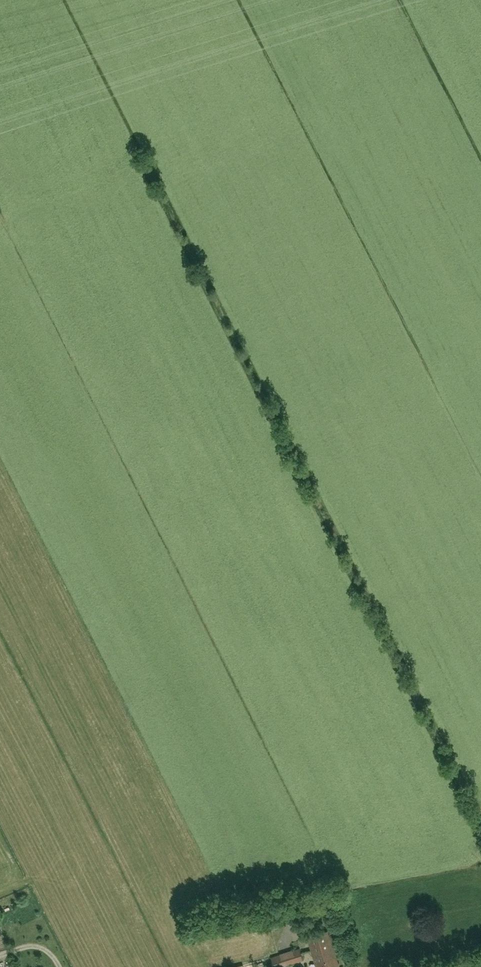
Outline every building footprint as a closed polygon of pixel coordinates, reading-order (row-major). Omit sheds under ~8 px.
[(316,966),(337,966),(339,966),(328,930),(307,936),(316,966)] [(304,960),(300,949),(271,957),(274,966),(281,966),(304,960)]
